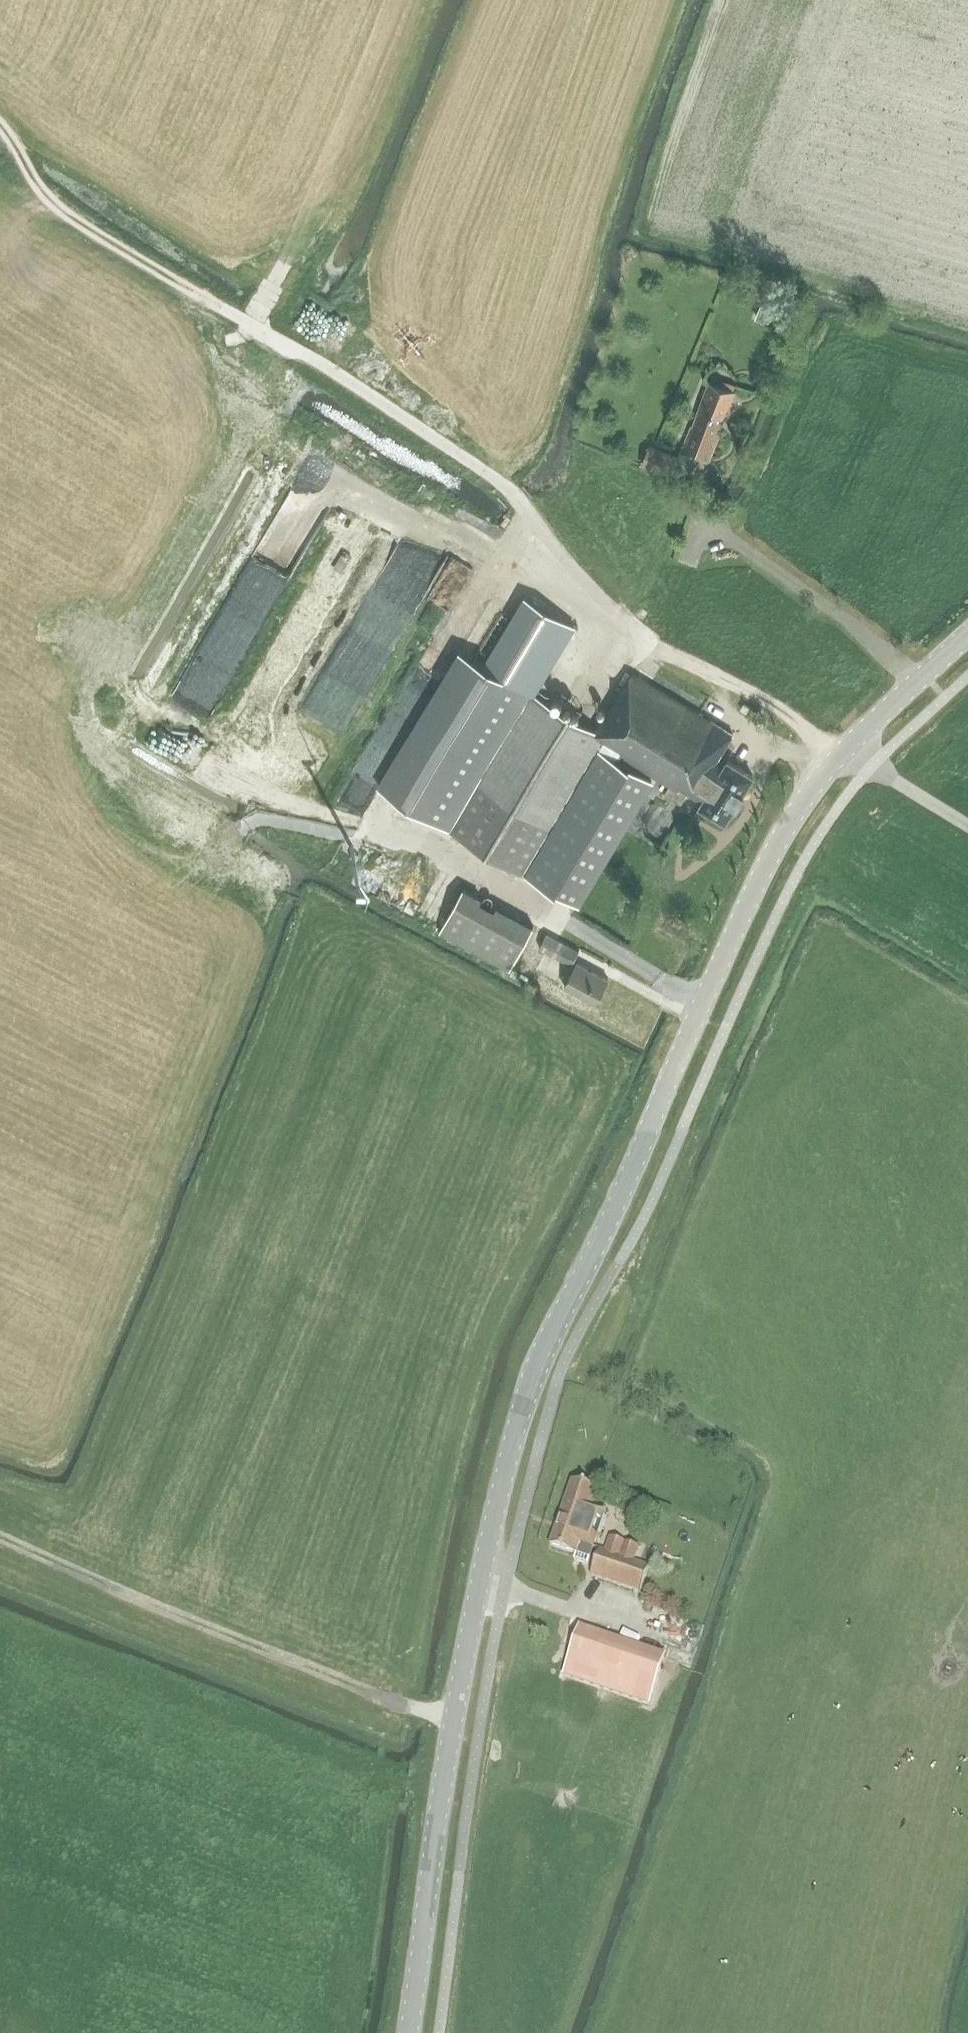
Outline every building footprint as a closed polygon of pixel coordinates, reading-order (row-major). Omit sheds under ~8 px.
[(709,382),(682,451),(709,461),(719,436),(717,435),(735,390),(709,382)] [(673,475),(679,460),(649,448),(643,463),(673,475)] [(444,826),(531,878),(607,749),(592,739),(597,732),(532,693),(573,625),(525,596),(484,665),(460,651),(379,788),(444,826)] [(733,734),(650,685),(654,678),(639,669),(635,676),(632,674),(597,732),(592,739),(607,749),(620,757),(668,786),(663,794),(680,804),(687,791),(703,801),(700,805),(726,820),(753,776),(728,760),(725,764),(717,760),(733,734)] [(279,732),(274,748),(297,755),(289,783),(304,787),(318,744),(279,732)] [(359,811),(392,758),(375,748),(342,801),(359,811)] [(620,757),(607,749),(531,878),(578,906),(652,782),(617,762),(620,757)] [(465,883),(442,929),(513,965),(537,919),(465,883)] [(572,965),(580,952),(547,934),(540,948),(572,965)] [(595,1003),(608,979),(578,962),(565,987),(595,1003)] [(571,1479),(549,1545),(576,1554),(580,1543),(593,1548),(606,1510),(593,1506),(599,1489),(571,1479)] [(649,1567),(633,1561),(638,1546),(609,1535),(604,1550),(600,1549),(591,1576),(640,1593),(649,1567)] [(648,1705),(664,1658),(579,1629),(563,1675),(648,1705)]
